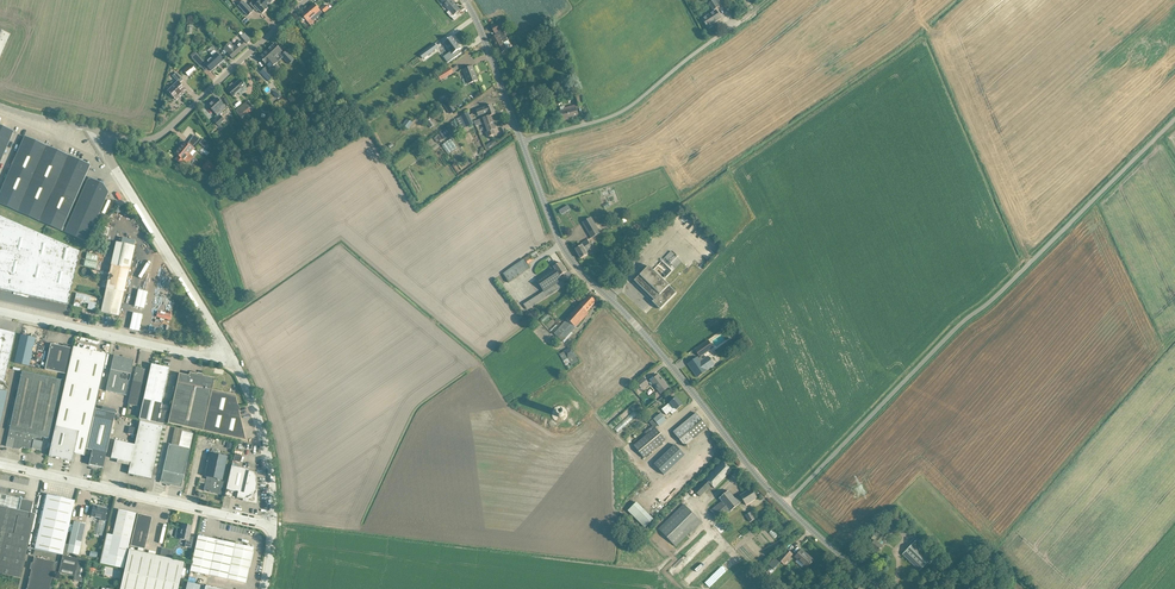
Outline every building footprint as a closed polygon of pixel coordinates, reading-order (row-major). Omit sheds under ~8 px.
[(268,9),(260,1),(259,0),(255,0),(250,4),(257,12),(259,10),(262,14),(268,9)] [(268,9),(266,7),(274,0),(259,0),(260,1),(268,9)] [(444,0),(442,2),(449,11),(447,13),(451,18),(454,21),(461,15),(458,11),(460,10),(451,0),(444,0)] [(708,3),(713,11),(719,7),(718,6),(725,1),(724,0),(714,0),(708,3)] [(253,12),(244,1),(238,6),(248,16),(253,12)] [(320,11),(317,9),(314,4),(302,14),(311,25),(314,22),(311,19),(320,11)] [(721,18),(718,13),(716,11),(702,20),(705,24),(708,29),(714,26),(712,24),(721,18)] [(504,19),(496,23),(491,26),(496,36),(491,38),(500,54),(506,50),(502,44),(509,40),(503,29),(508,26),(504,19)] [(473,20),(465,23),(470,35),(478,32),(473,20)] [(10,35),(0,30),(0,57),(10,35)] [(251,41),(247,36),(244,34),(241,37),(247,44),(251,41)] [(452,36),(443,43),(450,52),(444,57),(448,63),(461,53),(459,50),(461,48),(452,36)] [(246,47),(242,42),(235,48),(230,43),(223,48),(233,59),(246,47)] [(272,47),(268,51),(278,62),(279,63),(283,58),(289,65),(295,60),(287,51),(284,54),(282,52),(282,51),(279,48),(275,44),(274,44),(273,44),(271,46),(271,47),(272,47)] [(434,44),(420,54),(421,56),(423,59),(438,49),(434,44)] [(278,62),(268,51),(260,58),(264,62),(266,65),(266,67),(260,72),(269,82),(275,76),(269,70),(271,68),(272,69),(278,64),(277,63),(278,62)] [(197,54),(192,58),(201,68),(205,64),(206,63),(197,54)] [(224,60),(220,56),(218,54),(214,58),(213,57),(206,63),(205,64),(211,71),(224,60)] [(188,76),(196,70),(192,64),(184,71),(188,76)] [(450,67),(438,75),(441,80),(454,73),(450,67)] [(472,67),(467,69),(464,70),(469,84),(477,80),(472,67)] [(183,80),(179,76),(176,73),(173,76),(178,82),(168,91),(170,93),(171,94),(175,99),(185,89),(180,83),(183,80)] [(244,84),(240,80),(239,80),(238,80),(236,82),(236,83),(233,86),(233,85),(227,90),(231,94),(234,97),(239,92),(238,91),(245,85),(244,84)] [(226,108),(221,102),(217,98),(209,106),(213,111),(219,117),(214,121),(218,126),(225,120),(220,115),(223,113),(222,112),(226,108)] [(251,106),(248,101),(236,111),(241,118),(245,115),(243,113),(251,106)] [(451,101),(444,105),(450,114),(456,110),(451,101)] [(491,116),(495,114),(492,105),(483,108),(476,111),(478,116),(487,113),(489,116),(489,117),(491,116)] [(578,117),(577,111),(575,106),(565,109),(565,110),(560,112),(563,121),(578,117)] [(429,110),(424,113),(430,120),(434,117),(429,110)] [(461,116),(457,118),(461,127),(459,128),(460,130),(473,124),(468,112),(461,115),(461,116)] [(495,129),(491,116),(489,117),(489,116),(483,119),(488,132),(486,132),(488,137),(495,134),(493,130),(495,129)] [(7,148),(13,132),(0,126),(0,162),(7,148)] [(41,144),(24,137),(18,151),(0,192),(0,204),(61,231),(90,165),(41,144)] [(448,141),(451,151),(461,147),(457,137),(448,141)] [(494,140),(485,147),(488,149),(496,143),(494,140)] [(194,149),(186,142),(176,154),(179,156),(176,160),(181,164),(184,161),(188,164),(194,157),(190,154),(194,149)] [(208,174),(214,166),(208,161),(202,169),(208,174)] [(88,178),(86,183),(64,232),(86,242),(108,193),(103,184),(88,178)] [(67,305),(68,302),(69,303),(69,300),(68,300),(79,252),(0,217),(0,290),(67,305)] [(592,238),(600,233),(591,218),(583,222),(592,238)] [(587,241),(586,241),(581,244),(582,245),(575,249),(581,259),(588,255),(586,252),(592,249),(587,241)] [(101,312),(118,316),(122,299),(124,299),(126,294),(123,293),(134,246),(117,242),(109,277),(106,277),(105,281),(108,281),(101,312)] [(649,266),(637,278),(633,283),(660,309),(676,293),(669,286),(687,268),(671,252),(661,261),(671,271),(663,280),(649,266)] [(523,259),(503,274),(509,283),(530,268),(523,259)] [(551,270),(536,280),(544,292),(562,280),(560,276),(566,272),(560,262),(556,265),(554,262),(549,266),(549,267),(551,270)] [(544,292),(524,304),(527,310),(565,285),(562,280),(544,292)] [(142,288),(139,304),(148,307),(152,290),(142,288)] [(93,301),(92,307),(99,308),(100,301),(94,300),(94,294),(87,293),(86,300),(93,301)] [(589,295),(585,299),(579,305),(580,305),(554,334),(564,343),(572,334),(571,333),(589,313),(587,312),(596,302),(589,295)] [(85,305),(86,297),(79,297),(78,304),(85,305)] [(0,330),(0,382),(4,382),(15,334),(0,330)] [(21,335),(20,341),(15,363),(29,366),(35,338),(21,335)] [(714,347),(709,340),(695,349),(700,357),(714,347)] [(51,344),(49,350),(45,370),(66,374),(71,352),(72,346),(63,344),(63,347),(51,344)] [(86,450),(95,409),(107,355),(73,347),(48,456),(72,461),(74,453),(84,456),(86,450)] [(561,358),(565,365),(570,363),(571,365),(578,362),(571,348),(563,352),(564,352),(559,355),(561,358)] [(113,356),(112,362),(105,391),(126,396),(134,361),(113,356)] [(698,358),(693,361),(688,364),(697,377),(713,365),(708,357),(703,360),(701,357),(698,359),(698,358)] [(169,369),(151,364),(143,400),(161,404),(169,369)] [(133,405),(141,368),(136,367),(128,404),(133,405)] [(141,368),(133,405),(138,407),(146,369),(144,369),(144,370),(142,369),(142,368),(141,368)] [(22,372),(11,420),(6,447),(20,450),(22,448),(32,450),(32,449),(41,451),(44,438),(48,439),(61,380),(22,372)] [(214,379),(209,378),(203,376),(201,377),(197,376),(196,375),(189,373),(189,376),(179,374),(168,423),(245,441),(235,396),(212,390),(214,379)] [(658,375),(654,379),(651,381),(661,393),(668,388),(662,380),(663,379),(662,378),(661,379),(658,375)] [(648,383),(644,378),(637,383),(642,388),(648,383)] [(676,398),(672,401),(670,402),(670,403),(668,404),(662,409),(666,415),(670,412),(672,414),(677,411),(676,410),(682,405),(676,398)] [(161,404),(143,400),(139,419),(157,423),(160,409),(161,404)] [(95,409),(94,417),(86,449),(92,451),(89,465),(103,468),(115,414),(95,409)] [(160,409),(157,423),(164,425),(167,411),(160,409)] [(666,420),(660,413),(653,419),(659,426),(666,420)] [(696,413),(691,417),(673,432),(682,443),(700,428),(705,424),(696,413)] [(115,440),(112,452),(111,458),(131,463),(128,474),(151,479),(163,427),(140,422),(134,445),(115,440)] [(655,428),(634,446),(644,458),(666,440),(655,428)] [(182,431),(178,446),(169,444),(160,481),(181,486),(193,434),(182,431)] [(676,443),(656,462),(667,473),(687,454),(676,443)] [(206,477),(205,485),(203,491),(221,495),(222,489),(224,482),(222,482),(227,457),(209,453),(204,477),(206,477)] [(722,461),(718,465),(693,490),(700,497),(712,486),(714,488),(727,475),(731,471),(722,461)] [(250,470),(244,469),(231,466),(227,484),(224,497),(230,498),(232,491),(238,493),(236,498),(243,500),(242,501),(246,502),(246,501),(255,503),(256,474),(249,472),(250,470)] [(735,499),(739,504),(743,501),(746,505),(752,501),(757,498),(751,489),(746,492),(735,499)] [(739,504),(735,499),(728,491),(724,495),(721,497),(723,500),(712,509),(710,510),(719,521),(721,519),(739,504)] [(28,547),(35,514),(31,513),(33,502),(21,499),(8,496),(0,494),(0,541),(28,547)] [(47,495),(45,501),(34,549),(62,555),(75,501),(47,495)] [(649,526),(658,517),(641,500),(632,509),(649,526)] [(701,522),(683,504),(658,529),(675,547),(701,522)] [(93,505),(92,511),(91,516),(105,520),(108,510),(98,507),(98,506),(93,505)] [(105,545),(100,563),(123,569),(125,559),(130,541),(134,520),(136,514),(118,510),(117,516),(113,535),(107,534),(105,545)] [(755,519),(750,512),(746,515),(750,522),(755,519)] [(138,514),(136,520),(130,546),(144,549),(152,518),(138,514)] [(901,523),(894,517),(886,528),(893,533),(901,523)] [(74,521),(67,553),(78,556),(86,524),(74,521)] [(176,533),(180,534),(179,539),(186,541),(185,547),(191,548),(193,538),(189,537),(192,526),(187,525),(186,526),(184,525),(182,524),(181,530),(177,529),(176,533)] [(870,546),(870,547),(877,553),(882,547),(879,544),(884,537),(880,534),(877,532),(874,535),(877,538),(875,541),(875,540),(873,542),(870,546)] [(253,548),(235,544),(216,540),(198,536),(190,571),(246,583),(253,548)] [(28,547),(0,541),(0,574),(21,579),(28,547)] [(902,554),(919,571),(933,557),(916,541),(902,554)] [(172,559),(174,551),(162,548),(160,556),(172,559)] [(156,556),(129,550),(120,588),(178,588),(184,562),(156,556)] [(787,550),(783,554),(778,559),(784,564),(792,554),(787,550)] [(814,560),(801,550),(795,557),(807,568),(809,566),(814,560)] [(83,583),(88,561),(63,555),(59,573),(74,577),(73,580),(83,583)] [(57,563),(34,558),(27,588),(51,588),(57,563)] [(1014,570),(1009,575),(1013,579),(1018,574),(1014,570)] [(21,579),(0,574),(0,588),(18,588),(21,579)]
